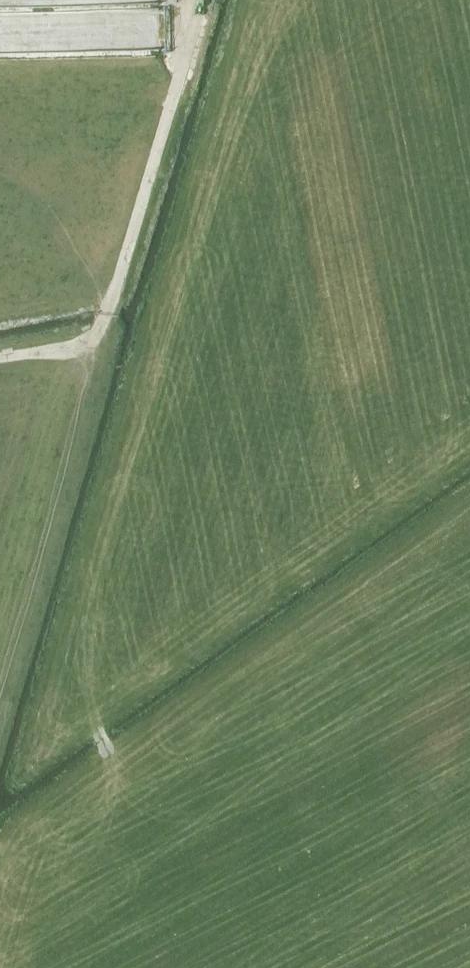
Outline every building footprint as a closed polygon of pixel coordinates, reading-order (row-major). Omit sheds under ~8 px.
[(64,6),(0,8),(0,44),(64,42),(64,6)]
